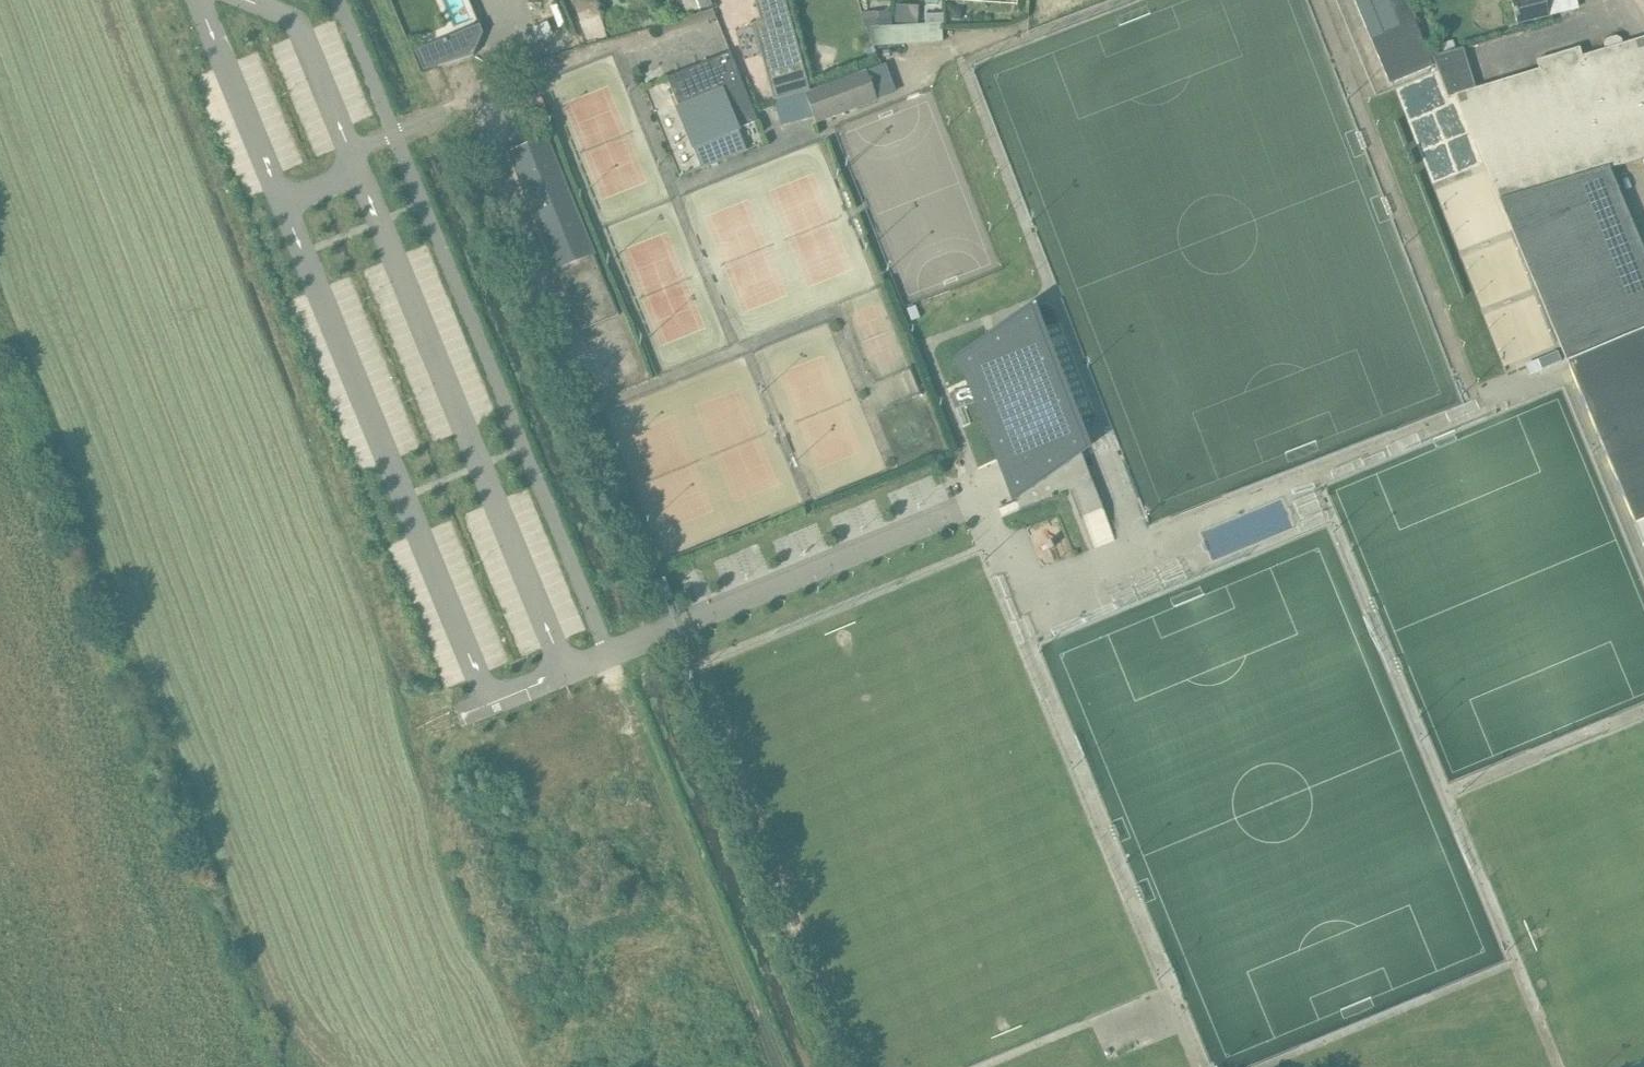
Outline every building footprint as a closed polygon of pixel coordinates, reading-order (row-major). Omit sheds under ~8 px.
[(689,14),(713,4),(712,0),(684,0),(689,14)] [(774,100),(805,92),(810,91),(786,0),(755,0),(761,22),(753,24),(774,100)] [(801,11),(808,35),(839,26),(831,0),(812,0),(814,7),(801,11)] [(1408,0),(1353,0),(1390,85),(1434,66),(1414,20),(1417,19),(1408,0)] [(1545,0),(1512,0),(1517,23),(1549,15),(1545,0)] [(952,8),(951,19),(962,19),(962,9),(952,8)] [(892,11),(862,13),(864,20),(866,27),(870,27),(889,26),(891,26),(892,20),(892,16),(892,11)] [(943,13),(925,14),(925,23),(943,23),(943,13)] [(421,14),(415,25),(428,25),(421,14)] [(598,18),(577,25),(583,42),(603,36),(598,18)] [(443,41),(430,47),(432,51),(438,66),(441,65),(474,55),(483,34),(484,33),(480,24),(469,28),(470,30),(443,41)] [(1560,358),(1568,377),(1571,376),(1574,375),(1643,538),(1643,249),(1610,168),(1643,158),(1643,37),(1622,44),(1621,40),(1616,37),(1608,40),(1606,44),(1607,49),(1582,56),(1580,47),(1537,60),(1540,69),(1476,88),(1464,49),(1433,58),(1449,97),(1452,96),(1565,356),(1560,358)] [(1454,40),(1438,44),(1441,53),(1456,49),(1454,40)] [(837,47),(817,44),(813,66),(833,69),(837,47)] [(758,121),(730,52),(666,78),(679,108),(678,109),(694,149),(740,131),(739,128),(758,121)] [(878,100),(867,71),(806,94),(816,122),(878,100)] [(805,92),(774,100),(781,125),(810,118),(814,116),(806,94),(805,92)] [(620,315),(545,137),(509,152),(584,330),(620,315)] [(971,385),(950,393),(963,426),(971,423),(964,406),(978,401),(1020,510),(1071,491),(1082,519),(1104,510),(1034,328),(960,356),(971,385)] [(709,595),(697,563),(681,569),(694,601),(709,595)] [(679,610),(675,602),(667,606),(670,614),(679,610)]
